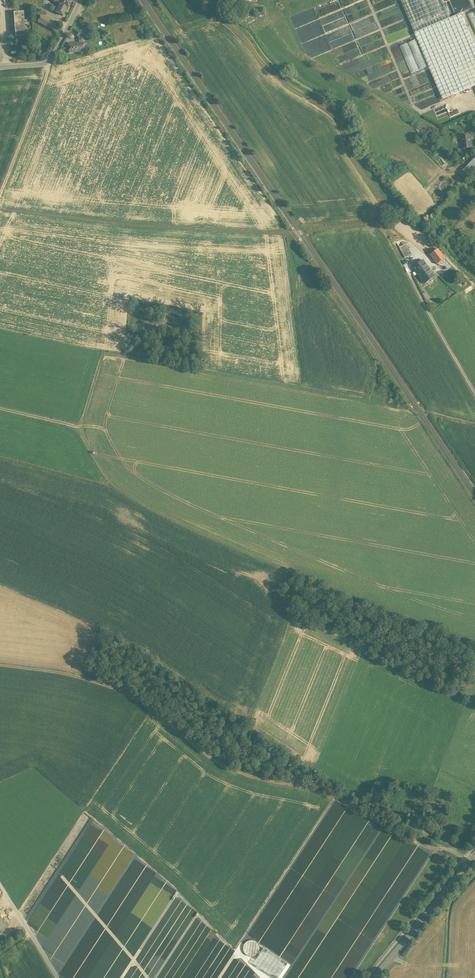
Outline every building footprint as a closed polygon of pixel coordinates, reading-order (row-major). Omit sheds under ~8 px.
[(69,0),(62,0),(59,5),(66,8),(68,9),(72,2),(69,0)] [(415,33),(450,18),(442,0),(401,0),(415,33)] [(66,8),(59,5),(56,13),(62,16),(66,8)] [(23,12),(14,13),(15,38),(25,37),(24,25),(27,25),(27,21),(24,22),(23,12)] [(442,99),(468,88),(459,65),(474,58),(474,44),(462,13),(450,18),(415,33),(442,99)] [(58,24),(41,15),(37,22),(55,31),(58,24)] [(416,39),(400,45),(410,73),(427,67),(416,39)] [(83,42),(68,44),(69,53),(84,51),(83,42)] [(411,123),(417,127),(420,122),(414,118),(411,123)] [(471,136),(461,137),(461,138),(461,144),(462,145),(462,149),(472,148),(471,136)] [(463,171),(467,174),(474,166),(474,158),(463,171)] [(407,244),(401,247),(406,257),(412,254),(407,244)] [(446,258),(439,249),(431,255),(438,264),(446,258)] [(424,260),(414,268),(425,284),(436,276),(424,260)] [(243,951),(256,954),(259,943),(246,939),(243,951)] [(138,973),(129,967),(123,977),(135,977),(138,973)]
